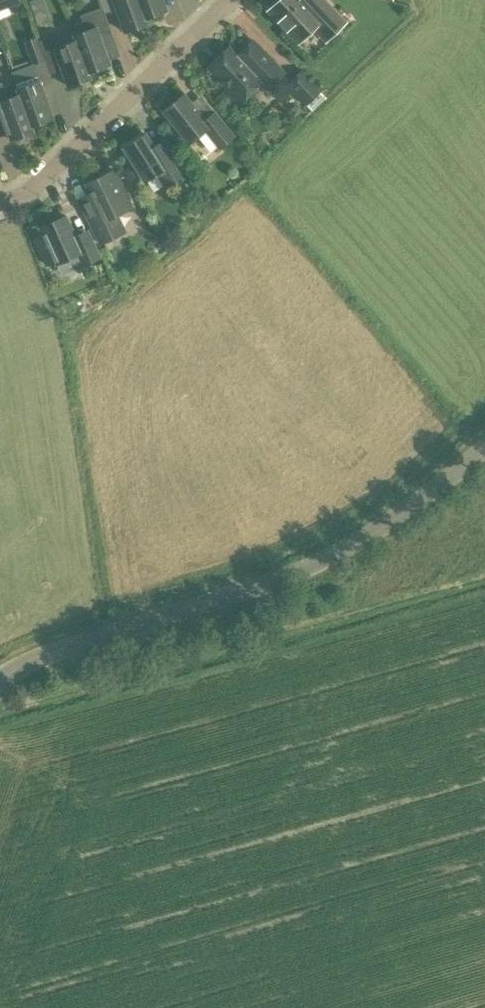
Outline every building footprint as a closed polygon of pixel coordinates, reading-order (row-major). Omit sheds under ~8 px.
[(23,2),(22,0),(0,0),(0,10),(23,2)] [(102,7),(103,7),(105,13),(110,11),(118,16),(124,33),(147,24),(138,0),(100,0),(102,7)] [(147,24),(145,18),(167,11),(163,0),(138,0),(147,24)] [(268,11),(299,44),(321,23),(333,36),(345,24),(326,4),(315,13),(303,0),(280,0),(268,11)] [(86,29),(74,33),(90,77),(91,77),(89,72),(111,64),(109,60),(120,55),(105,13),(103,7),(102,7),(81,15),(86,29)] [(59,33),(50,37),(54,47),(53,47),(67,86),(90,77),(74,33),(73,34),(75,39),(63,44),(59,33)] [(37,36),(25,41),(33,63),(34,65),(46,61),(38,41),(37,36)] [(229,48),(209,67),(228,88),(225,90),(238,104),(260,83),(266,90),(284,74),(254,42),(237,57),(229,48)] [(33,63),(10,71),(18,93),(31,126),(32,126),(54,118),(42,86),(34,65),(33,63)] [(302,69),(286,85),(312,110),(326,96),(320,91),(322,90),(302,69)] [(0,82),(0,136),(7,133),(10,140),(33,132),(18,93),(8,97),(2,82),(0,82)] [(184,94),(162,111),(188,144),(205,131),(219,148),(233,137),(214,113),(205,121),(184,94)] [(145,134),(123,148),(145,182),(162,171),(169,183),(184,174),(171,154),(161,160),(145,134)] [(98,209),(86,215),(100,244),(116,236),(108,219),(131,208),(113,170),(86,183),(98,209)] [(42,234),(33,238),(45,265),(54,261),(56,264),(77,254),(82,266),(99,258),(90,238),(77,244),(65,216),(39,227),(42,234)]
